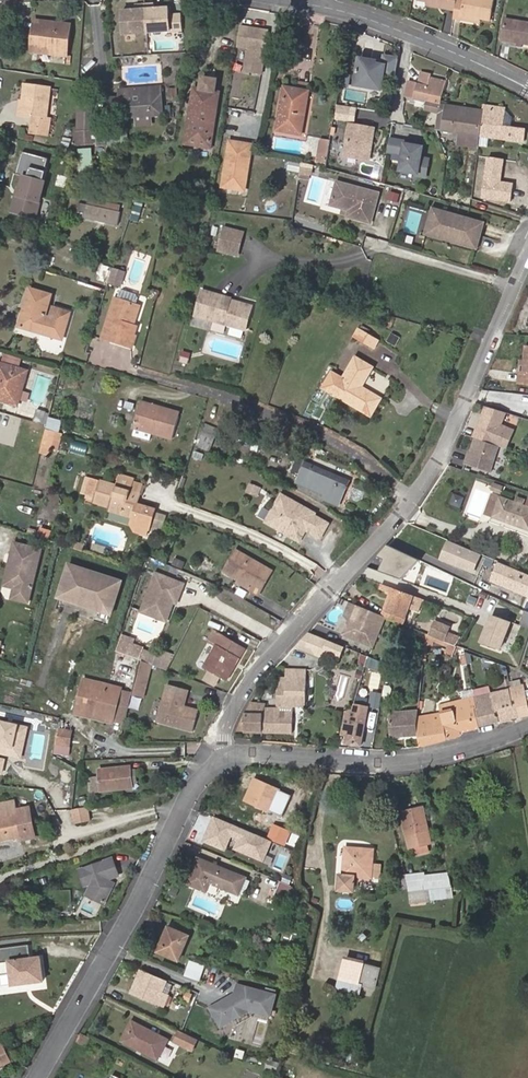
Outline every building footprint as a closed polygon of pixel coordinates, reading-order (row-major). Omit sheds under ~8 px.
[(457,13),(459,0),(451,0),(450,7),(430,3),(429,8),(449,12),(457,13)] [(456,19),(482,23),(483,18),(464,15),(466,1),(461,0),(459,0),(457,13),(456,19)] [(483,18),(493,20),(496,0),(466,0),(466,1),(464,15),(483,18)] [(171,31),(170,7),(156,8),(156,3),(146,4),(148,32),(171,31)] [(148,32),(146,4),(137,4),(137,9),(123,10),(125,34),(148,32)] [(170,13),(171,31),(184,30),(183,12),(170,13)] [(506,38),(527,42),(527,21),(510,18),(506,38)] [(34,51),(68,56),(72,24),(38,20),(34,51)] [(259,76),(266,30),(241,26),(238,46),(248,48),(248,51),(245,53),(242,73),(259,76)] [(383,91),(385,78),(396,79),(399,59),(386,57),(384,67),(373,65),(374,62),(361,60),(357,87),(383,91)] [(415,98),(427,101),(440,104),(445,82),(431,79),(432,75),(421,73),(418,84),(415,98)] [(211,148),(219,93),(216,92),(218,81),(203,78),(201,90),(195,89),(186,144),(211,148)] [(415,98),(418,84),(409,82),(405,96),(415,98)] [(25,103),(23,116),(33,118),(46,120),(51,89),(25,85),(22,102),(25,103)] [(150,97),(124,98),(125,117),(162,115),(160,85),(150,86),(150,97)] [(123,89),(124,98),(150,97),(150,86),(123,89)] [(309,92),(285,87),(276,131),(301,135),(309,92)] [(169,88),(169,97),(177,97),(177,88),(169,88)] [(436,130),(442,131),(444,114),(446,105),(440,104),(427,101),(424,111),(438,115),(436,130)] [(353,120),(355,107),(340,105),(338,118),(353,120)] [(442,131),(480,136),(483,111),(446,105),(444,114),(442,131)] [(504,109),(484,106),(483,111),(480,136),(523,142),(524,130),(501,127),(504,109)] [(46,120),(33,118),(30,133),(48,136),(50,121),(46,120)] [(373,160),(377,128),(353,124),(348,156),(373,160)] [(97,143),(96,131),(80,133),(80,145),(97,143)] [(403,154),(406,140),(392,138),(390,151),(403,154)] [(330,168),(334,141),(323,139),(319,165),(330,168)] [(429,176),(432,158),(424,157),(426,144),(408,141),(403,170),(421,173),(420,175),(429,176)] [(252,145),(230,142),(222,187),(245,191),(252,145)] [(27,212),(36,214),(53,153),(33,148),(19,196),(30,199),(27,212)] [(93,177),(91,148),(79,149),(81,178),(93,177)] [(484,171),(483,179),(496,180),(497,173),(484,171)] [(380,192),(339,181),(333,204),(351,209),(350,215),(372,221),(380,192)] [(482,196),(482,198),(499,200),(501,185),(485,183),(482,196)] [(441,197),(443,191),(435,188),(433,195),(441,197)] [(387,198),(397,203),(401,194),(391,190),(387,198)] [(473,193),(472,199),(481,202),(482,198),(482,196),(473,193)] [(30,199),(19,196),(15,213),(35,218),(36,214),(27,212),(30,199)] [(139,222),(145,201),(137,198),(131,220),(139,222)] [(90,200),(88,206),(118,213),(119,207),(90,200)] [(86,215),(88,206),(80,204),(78,213),(86,215)] [(118,224),(120,213),(118,213),(88,206),(86,215),(85,217),(118,224)] [(438,225),(442,210),(435,207),(427,232),(454,241),(456,235),(441,231),(438,225)] [(485,223),(442,210),(438,225),(441,231),(456,235),(454,241),(477,248),(485,223)] [(241,254),(245,231),(227,228),(222,250),(241,254)] [(110,284),(114,270),(102,266),(97,280),(100,280),(98,287),(108,291),(110,284)] [(120,287),(124,273),(114,270),(110,284),(120,287)] [(54,307),(51,317),(46,315),(52,295),(30,289),(19,327),(41,334),(41,331),(64,338),(71,312),(54,307)] [(137,298),(135,295),(122,291),(118,293),(116,299),(135,305),(137,298)] [(203,293),(197,318),(247,331),(252,310),(251,310),(230,305),(232,300),(203,293)] [(130,325),(136,305),(135,305),(116,299),(114,298),(107,321),(115,324),(110,340),(131,346),(134,335),(132,334),(135,326),(130,325)] [(252,306),(232,300),(230,305),(251,310),(252,306)] [(110,340),(115,324),(107,321),(102,337),(110,340)] [(373,349),(377,341),(358,329),(353,337),(373,349)] [(396,345),(400,335),(391,332),(388,342),(396,345)] [(519,372),(518,382),(527,383),(527,349),(526,348),(525,361),(524,373),(519,372)] [(188,363),(191,352),(183,350),(180,361),(188,363)] [(19,369),(23,359),(6,354),(3,364),(19,369)] [(380,399),(361,387),(372,368),(355,358),(333,394),(370,416),(380,399)] [(0,363),(0,401),(17,406),(27,371),(0,363)] [(333,394),(342,379),(332,372),(323,389),(333,394)] [(149,409),(150,406),(140,403),(133,428),(134,428),(151,433),(173,440),(179,418),(149,409)] [(506,448),(514,430),(501,424),(507,411),(487,404),(473,436),(476,437),(498,445),(506,448)] [(180,414),(150,406),(149,409),(179,418),(180,414)] [(37,409),(33,422),(42,424),(45,412),(37,409)] [(4,416),(2,424),(14,427),(16,419),(4,416)] [(59,420),(49,417),(47,425),(47,428),(55,430),(56,431),(59,420)] [(214,437),(217,428),(206,424),(203,433),(214,437)] [(47,428),(42,444),(50,446),(51,447),(55,430),(47,428)] [(149,441),(151,433),(134,428),(132,436),(149,441)] [(56,431),(55,430),(51,447),(58,448),(62,432),(56,431)] [(203,433),(198,446),(208,450),(214,437),(203,433)] [(498,445),(476,437),(469,455),(467,454),(464,463),(489,472),(498,445)] [(86,455),(89,445),(74,440),(71,451),(86,455)] [(48,453),(50,446),(42,444),(41,451),(48,453)] [(338,505),(346,486),(295,465),(292,473),(299,475),(296,482),(324,494),(322,498),(338,505)] [(120,515),(130,518),(132,518),(132,517),(136,519),(136,521),(138,526),(146,529),(152,509),(140,505),(139,508),(135,507),(136,504),(138,494),(137,494),(126,491),(128,483),(129,480),(115,476),(113,484),(82,475),(78,492),(84,493),(95,496),(94,501),(93,502),(110,507),(109,509),(120,512),(120,515)] [(139,486),(128,483),(126,491),(137,494),(139,486)] [(254,494),(257,487),(249,484),(246,491),(254,494)] [(454,492),(450,503),(462,508),(467,497),(454,492)] [(281,494),(267,521),(278,528),(286,526),(289,533),(300,539),(305,530),(303,529),(305,524),(309,526),(311,530),(321,536),(329,522),(314,514),(315,512),(281,494)] [(265,521),(275,499),(264,495),(254,516),(265,521)] [(493,517),(500,498),(492,496),(486,514),(493,517)] [(500,498),(493,517),(527,529),(527,508),(500,498)] [(132,533),(144,537),(146,529),(138,526),(136,521),(136,519),(132,517),(132,518),(130,518),(128,525),(132,533)] [(39,530),(37,537),(45,539),(47,540),(50,531),(45,529),(44,532),(39,530)] [(73,548),(79,550),(81,551),(83,544),(75,542),(73,548)] [(27,602),(40,549),(14,543),(4,581),(15,584),(13,591),(11,599),(27,602)] [(472,573),(479,556),(448,543),(441,560),(472,573)] [(402,579),(420,561),(387,545),(376,558),(382,561),(379,571),(402,579)] [(239,552),(228,569),(226,571),(241,580),(250,586),(249,588),(260,594),(274,573),(239,552)] [(122,582),(70,564),(59,597),(111,614),(122,582)] [(402,579),(379,571),(378,573),(400,581),(402,579)] [(156,573),(141,611),(159,618),(166,599),(173,602),(176,603),(184,584),(156,573)] [(250,586),(241,580),(239,584),(248,589),(249,588),(250,586)] [(13,591),(15,584),(4,581),(3,589),(13,591)] [(396,592),(382,586),(381,590),(392,594),(383,617),(384,618),(387,619),(389,612),(396,592)] [(504,587),(500,597),(513,603),(518,593),(504,587)] [(406,619),(413,598),(396,592),(389,612),(387,619),(396,623),(403,626),(406,619)] [(173,602),(166,599),(159,618),(166,621),(173,602)] [(349,603),(340,614),(346,618),(350,618),(358,607),(349,603)] [(383,617),(358,607),(350,618),(346,618),(337,629),(347,633),(350,629),(357,632),(354,637),(364,642),(384,618),(383,617)] [(525,612),(520,625),(527,627),(527,613),(525,612)] [(481,643),(499,650),(510,623),(492,616),(481,643)] [(432,628),(447,635),(450,628),(435,621),(432,628)] [(432,628),(428,637),(444,643),(447,635),(432,628)] [(218,647),(224,637),(213,631),(207,642),(215,647),(216,646),(218,647)] [(343,648),(307,633),(295,647),(321,658),(323,651),(339,658),(343,648)] [(134,640),(121,635),(116,651),(141,660),(151,664),(167,670),(174,656),(159,651),(157,655),(142,650),(143,648),(132,644),(134,640)] [(447,635),(444,643),(456,649),(460,640),(447,635)] [(237,658),(243,648),(224,637),(218,647),(216,646),(215,647),(211,654),(204,666),(212,670),(223,677),(226,679),(238,659),(237,658)] [(215,647),(207,642),(203,649),(211,654),(215,647)] [(478,664),(477,657),(465,652),(463,652),(464,654),(460,655),(462,666),(468,664),(469,668),(474,667),(473,665),(478,664)] [(151,664),(141,660),(133,693),(143,696),(151,664)] [(500,672),(502,667),(492,663),(490,668),(500,672)] [(280,664),(271,674),(274,677),(283,666),(280,664)] [(264,705),(263,731),(291,732),(293,706),(305,706),(307,670),(288,669),(288,678),(282,677),(282,687),(279,686),(278,705),(264,705)] [(217,687),(223,677),(212,670),(206,680),(217,687)] [(84,677),(82,684),(119,694),(121,687),(84,677)] [(119,694),(82,684),(76,707),(113,717),(119,694)] [(188,690),(167,685),(158,720),(193,730),(199,709),(184,706),(188,690)] [(474,697),(497,692),(496,685),(472,690),(474,697)] [(523,687),(497,692),(474,697),(472,690),(460,692),(462,700),(442,705),(440,713),(441,714),(445,738),(459,735),(458,731),(527,716),(527,710),(523,687)] [(384,688),(382,699),(388,700),(391,690),(384,688)] [(131,698),(119,694),(113,717),(126,721),(131,698)] [(255,696),(250,704),(264,705),(264,696),(255,696)] [(244,731),(263,731),(264,705),(250,704),(245,714),(244,731)] [(345,711),(341,735),(347,737),(346,742),(360,745),(367,708),(355,705),(353,711),(345,711)] [(113,717),(76,707),(75,712),(111,722),(113,717)] [(419,737),(417,723),(417,718),(418,711),(390,712),(391,738),(419,737)] [(240,723),(236,731),(244,731),(245,714),(240,723)] [(445,738),(441,714),(417,718),(417,723),(419,737),(420,745),(445,738)] [(70,731),(58,728),(55,745),(67,748),(70,731)] [(139,766),(130,767),(131,782),(141,781),(139,766)] [(101,786),(101,791),(132,788),(131,782),(130,767),(99,770),(99,775),(101,786)] [(254,779),(245,800),(270,811),(275,800),(287,805),(291,796),(254,779)] [(21,836),(15,810),(13,801),(0,804),(0,841),(21,836)] [(28,807),(15,810),(21,836),(22,839),(35,836),(28,807)] [(91,820),(88,807),(73,810),(76,823),(91,820)] [(422,809),(401,814),(409,849),(430,844),(422,809)] [(272,842),(216,817),(205,841),(225,850),(232,835),(240,839),(236,849),(263,861),(272,842)] [(285,845),(290,832),(274,825),(268,837),(285,845)] [(354,877),(371,878),(373,850),(345,848),(342,875),(339,875),(337,890),(352,891),(354,877)] [(206,891),(210,884),(238,895),(245,879),(198,859),(188,884),(206,891)] [(112,860),(81,870),(86,886),(91,885),(92,886),(85,895),(101,905),(114,887),(108,884),(107,881),(117,877),(112,860)] [(405,875),(409,892),(415,891),(424,890),(423,876),(423,874),(405,875)] [(451,888),(447,874),(423,876),(424,890),(426,890),(451,888)] [(289,902),(294,888),(294,887),(281,882),(275,896),(289,902)] [(452,900),(451,888),(426,890),(427,902),(452,900)] [(427,902),(426,890),(424,890),(415,891),(416,903),(427,902)] [(189,937),(168,928),(158,951),(178,960),(189,937)] [(11,974),(12,985),(42,982),(40,958),(30,959),(28,946),(0,949),(0,975),(11,974)] [(339,979),(358,984),(363,963),(345,958),(339,979)] [(375,988),(380,967),(363,963),(358,984),(375,988)] [(201,965),(194,964),(191,974),(198,976),(201,965)] [(166,982),(159,979),(158,979),(140,972),(132,992),(164,1005),(168,996),(162,994),(166,982)] [(355,994),(358,984),(339,979),(337,989),(355,994)] [(270,1014),(271,1008),(274,997),(237,988),(234,999),(228,997),(210,1007),(219,1025),(249,1009),(269,1015),(270,1014)] [(136,1023),(133,1022),(123,1041),(126,1043),(136,1023)] [(158,1060),(168,1041),(136,1023),(126,1043),(139,1050),(140,1047),(144,1049),(143,1052),(158,1060)] [(191,1033),(182,1029),(180,1035),(188,1038),(191,1033)] [(192,1051),(198,1036),(191,1033),(188,1038),(180,1035),(176,1043),(192,1051)] [(90,1038),(82,1034),(78,1042),(86,1046),(90,1038)] [(9,1062),(2,1045),(0,1046),(0,1066),(9,1062)] [(238,1049),(236,1056),(245,1059),(247,1052),(238,1049)] [(269,1059),(266,1069),(278,1072),(281,1062),(269,1059)]
